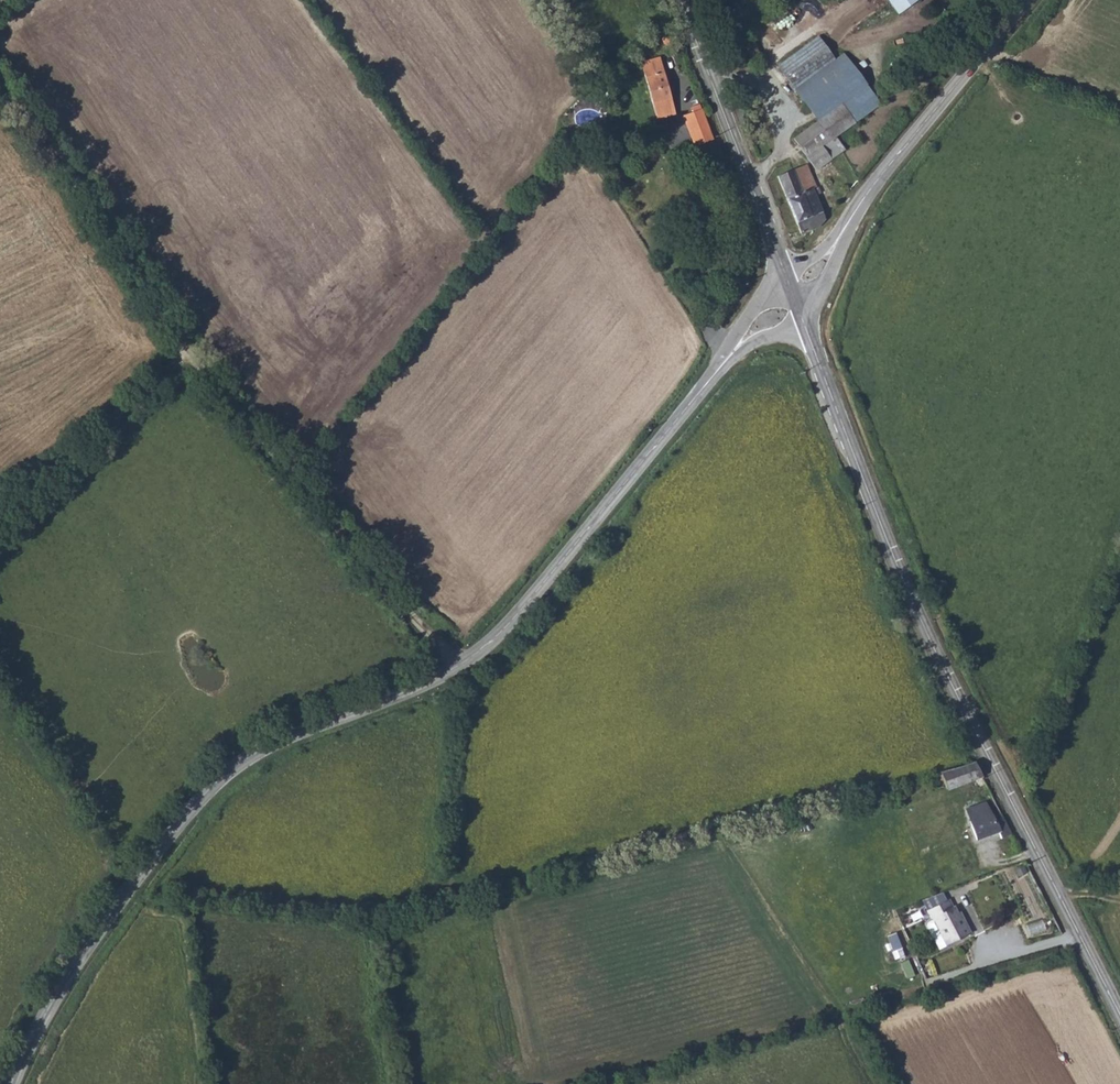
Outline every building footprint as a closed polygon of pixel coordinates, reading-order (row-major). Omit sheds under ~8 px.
[(841,31),(795,57),(808,80),(852,57),(854,55),(841,31)] [(661,37),(667,52),(679,48),(673,33),(661,37)] [(639,61),(656,120),(676,114),(659,56),(639,61)] [(856,63),(852,57),(808,80),(813,89),(856,63)] [(856,63),(813,89),(822,105),(826,114),(831,112),(870,89),(856,63)] [(845,129),(885,105),(879,96),(874,87),(870,89),(831,112),(843,131),(845,129)] [(682,116),(693,146),(712,140),(701,109),(682,116)] [(826,114),(803,128),(813,147),(822,142),(829,138),(843,131),(831,112),(826,114)] [(823,145),(814,149),(818,158),(827,155),(823,145)] [(800,160),(809,185),(817,183),(822,180),(812,156),(800,160)] [(783,167),(800,213),(812,209),(810,202),(822,198),(817,183),(809,185),(800,160),(791,164),(783,167)] [(812,209),(800,213),(804,226),(819,222),(827,211),(822,198),(810,202),(812,209)] [(972,769),(963,751),(925,772),(925,773),(929,780),(936,776),(941,786),(972,769)] [(1004,827),(994,810),(984,815),(978,801),(975,796),(955,805),(971,837),(991,827),(994,832),(1004,827)] [(987,796),(978,801),(984,815),(994,810),(987,796)] [(927,922),(926,925),(931,936),(935,937),(940,934),(945,944),(969,932),(960,916),(957,917),(952,905),(950,906),(946,898),(925,910),(929,918),(931,917),(932,919),(927,922)] [(1043,919),(1028,923),(1030,932),(1045,928),(1043,919)] [(890,936),(893,949),(901,947),(898,934),(890,936)]
